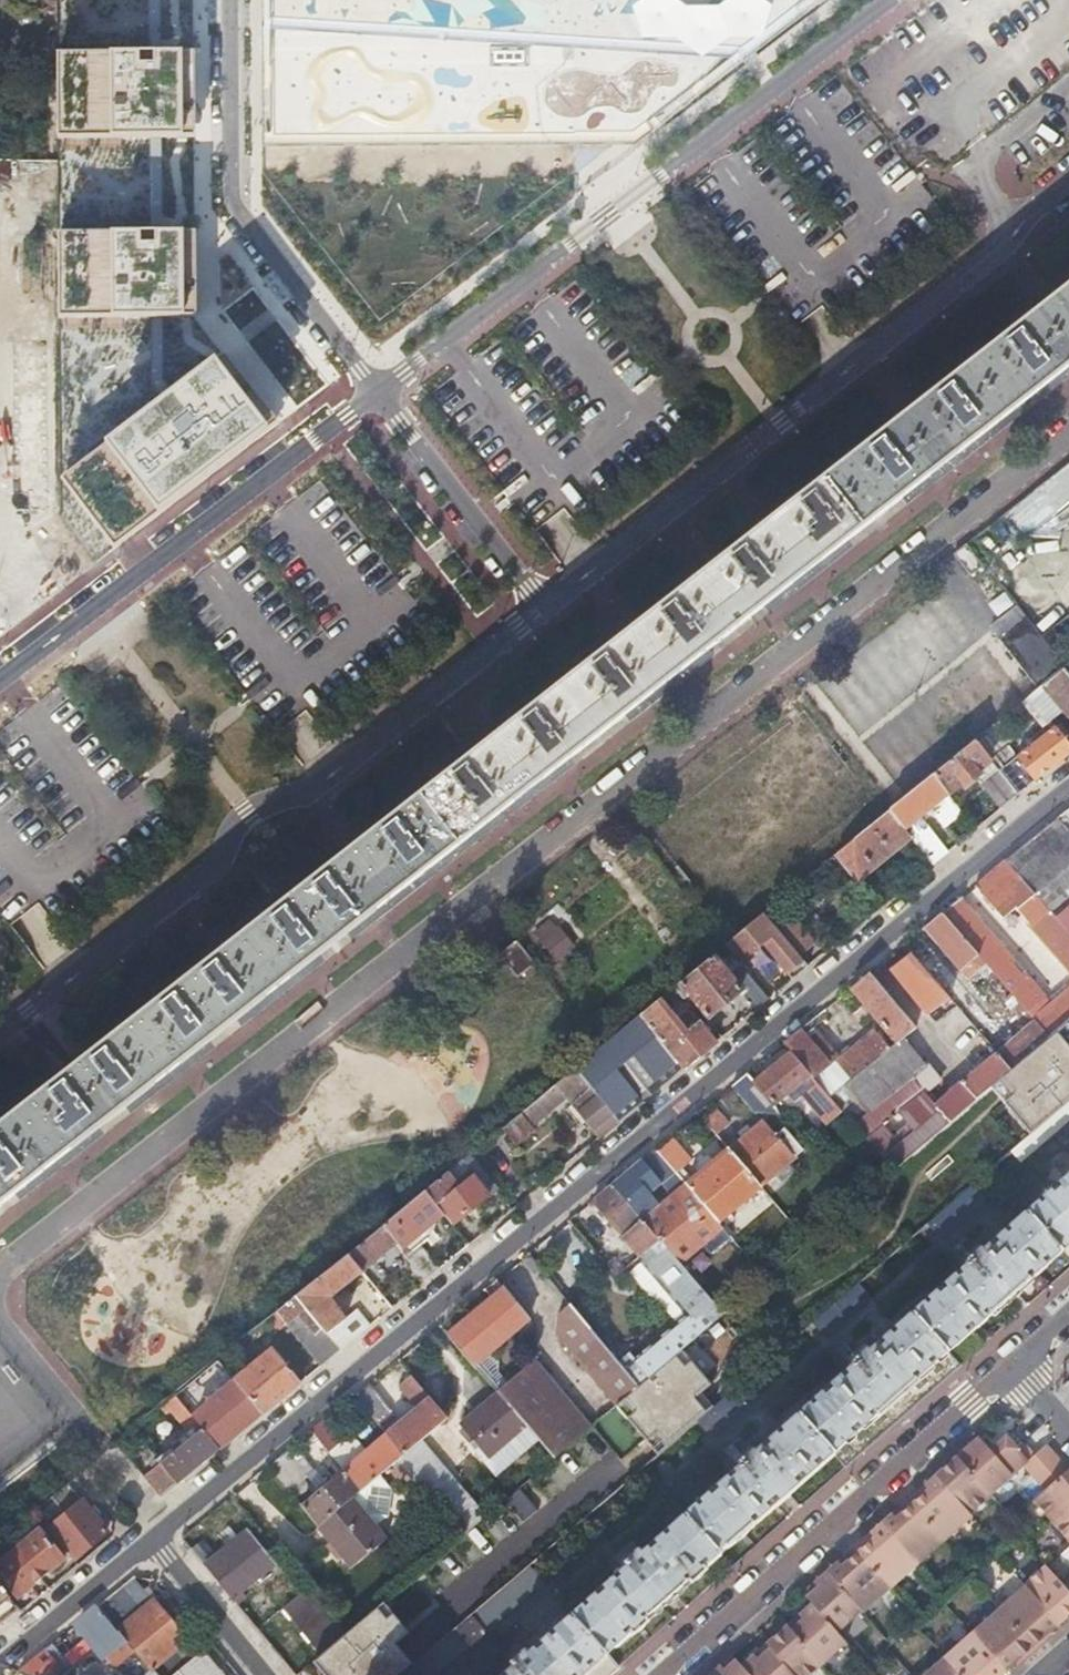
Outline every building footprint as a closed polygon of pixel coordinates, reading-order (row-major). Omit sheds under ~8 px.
[(270,59),(271,137),(630,135),(730,56),(802,0),(270,0),(270,59)] [(0,1128),(0,1203),(20,1187),(139,1096),(341,938),(586,748),(763,608),(1068,368),(1068,290),(724,562),(558,693),(305,890),(0,1128)] [(1004,513),(1025,540),(1057,515),(1068,528),(1068,462),(1004,513)] [(968,541),(957,550),(975,574),(986,565),(968,541)] [(1015,610),(996,625),(1030,670),(1050,654),(1015,610)] [(1064,667),(1042,685),(1068,720),(1068,674),(1064,667)] [(1068,756),(1068,753),(1055,735),(1022,760),(1011,746),(1013,741),(997,722),(975,740),(991,760),(1003,776),(1018,796),(1068,756)] [(991,760),(975,740),(932,775),(947,794),(991,760)] [(947,794),(932,775),(890,810),(905,829),(933,807),(947,825),(962,813),(947,794)] [(1009,804),(1018,796),(1003,776),(993,784),(1009,804)] [(911,837),(905,829),(890,810),(838,853),(859,878),(911,837)] [(1058,820),(1068,832),(1068,811),(1058,820)] [(1051,911),(1068,896),(1068,832),(1058,820),(1037,836),(1007,861),(1051,911)] [(934,865),(950,851),(930,826),(913,839),(934,865)] [(1051,911),(1007,861),(978,885),(1006,916),(1013,910),(1068,973),(1068,933),(1051,911)] [(1051,911),(1068,933),(1068,896),(1051,911)] [(1051,1037),(1067,1024),(1068,1022),(1068,990),(1043,1012),(1041,1009),(1045,1005),(1041,999),(1041,996),(1017,966),(1016,961),(975,913),(971,911),(961,899),(944,913),(1011,991),(1036,1019),(1051,1037)] [(814,943),(779,901),(763,914),(798,957),(814,943)] [(989,1008),(1011,991),(944,913),(925,928),(989,1008)] [(558,963),(576,947),(547,914),(528,930),(558,963)] [(792,981),(807,968),(798,957),(763,914),(724,946),(739,965),(763,945),(792,981)] [(939,978),(950,968),(923,939),(912,949),(939,978)] [(516,979),(535,964),(517,941),(498,957),(516,979)] [(755,1011),(768,1000),(739,965),(724,946),(678,984),(706,1018),(738,991),(755,1011)] [(896,1042),(900,1039),(913,1027),(871,973),(852,989),(896,1042)] [(683,1030),(660,999),(639,1015),(682,1071),(716,1043),(697,1019),(683,1030)] [(660,1089),(682,1071),(639,1015),(602,1046),(522,1111),(532,1124),(565,1097),(599,1139),(641,1104),(637,1098),(655,1083),(660,1089)] [(995,1053),(1011,1072),(1051,1037),(1036,1019),(995,1053)] [(991,1088),(1030,1133),(1068,1099),(1068,1026),(1067,1024),(1051,1037),(1011,1072),(991,1088)] [(794,1053),(815,1077),(832,1063),(803,1029),(786,1043),(794,1053)] [(815,1077),(831,1097),(889,1048),(874,1029),(832,1063),(815,1077)] [(843,1111),(894,1171),(991,1088),(1011,1072),(995,1053),(961,1082),(964,1085),(915,1125),(900,1109),(933,1081),(900,1039),(896,1042),(889,1048),(831,1097),(843,1111)] [(758,1114),(763,1114),(789,1091),(798,1099),(805,1094),(829,1122),(843,1111),(831,1097),(815,1077),(794,1053),(756,1083),(749,1074),(734,1086),(758,1114)] [(641,1104),(660,1089),(655,1083),(637,1098),(641,1104)] [(700,1115),(716,1133),(729,1122),(714,1103),(700,1115)] [(532,1124),(522,1111),(508,1123),(522,1140),(536,1129),(532,1124)] [(727,1147),(760,1185),(793,1159),(793,1154),(800,1149),(785,1131),(778,1136),(761,1118),(727,1147)] [(672,1138),(657,1149),(679,1174),(687,1184),(718,1220),(760,1185),(727,1147),(711,1161),(702,1169),(691,1177),(684,1169),(692,1163),(672,1138)] [(706,1154),(696,1162),(702,1169),(711,1161),(706,1154)] [(494,1189),(468,1155),(461,1161),(469,1171),(473,1176),(488,1194),(494,1189)] [(458,1188),(473,1176),(469,1171),(454,1182),(458,1188)] [(443,1213),(451,1223),(488,1194),(473,1176),(458,1188),(454,1182),(447,1173),(425,1190),(443,1213)] [(1025,1212),(1060,1253),(1068,1265),(1068,1173),(1025,1212)] [(643,1198),(625,1176),(613,1185),(632,1207),(643,1198)] [(662,1242),(676,1259),(721,1224),(718,1220),(687,1184),(643,1221),(662,1242)] [(593,1201),(641,1258),(662,1242),(643,1221),(632,1207),(613,1185),(593,1201)] [(406,1242),(443,1213),(425,1190),(382,1226),(392,1240),(400,1235),(406,1242)] [(1060,1253),(1025,1212),(911,1314),(946,1354),(1060,1253)] [(360,1272),(395,1244),(392,1240),(382,1226),(346,1255),(360,1272)] [(688,1316),(702,1333),(724,1315),(676,1259),(662,1242),(641,1258),(640,1258),(688,1316)] [(424,1281),(439,1269),(421,1247),(407,1259),(424,1281)] [(535,1272),(541,1267),(529,1254),(524,1258),(535,1272)] [(328,1298),(360,1272),(346,1255),(295,1297),(305,1309),(315,1322),(324,1333),(339,1351),(368,1327),(356,1312),(346,1320),(328,1298)] [(507,1287),(499,1278),(485,1290),(493,1299),(507,1287)] [(449,1334),(474,1364),(490,1351),(532,1318),(507,1287),(493,1299),(449,1334)] [(557,1333),(616,1407),(639,1387),(618,1362),(569,1302),(560,1314),(557,1333)] [(315,1322),(305,1309),(285,1325),(296,1338),(319,1367),(339,1351),(324,1333),(315,1322)] [(946,1354),(911,1314),(797,1414),(833,1454),(844,1467),(958,1367),(946,1354)] [(618,1362),(639,1387),(679,1352),(702,1333),(688,1316),(636,1360),(631,1353),(618,1362)] [(296,1338),(285,1325),(269,1338),(280,1351),(296,1338)] [(243,1349),(238,1343),(232,1348),(237,1354),(243,1349)] [(300,1383),(272,1348),(232,1380),(260,1416),(300,1383)] [(474,1364),(497,1391),(507,1383),(497,1372),(498,1360),(490,1351),(474,1364)] [(679,1352),(639,1387),(616,1407),(654,1454),(710,1406),(700,1393),(712,1385),(679,1352)] [(497,1391),(554,1459),(590,1428),(591,1428),(534,1360),(507,1383),(497,1391)] [(401,1457),(421,1440),(446,1418),(405,1368),(395,1377),(420,1409),(386,1436),(386,1438),(386,1440),(401,1457)] [(260,1416),(232,1380),(199,1407),(202,1412),(227,1443),(260,1416)] [(392,1415),(368,1385),(355,1395),(379,1426),(392,1415)] [(184,1397),(179,1391),(175,1394),(180,1400),(184,1397)] [(159,1498),(218,1450),(193,1418),(180,1400),(175,1394),(164,1403),(192,1438),(143,1478),(159,1498)] [(525,1427),(499,1395),(461,1426),(488,1458),(525,1427)] [(202,1412),(193,1418),(218,1450),(227,1443),(202,1412)] [(833,1454),(797,1414),(683,1514),(719,1555),(833,1454)] [(379,1477),(394,1463),(401,1457),(386,1440),(386,1438),(364,1457),(351,1441),(342,1448),(322,1423),(310,1432),(344,1473),(360,1493),(379,1477)] [(986,1446),(979,1438),(957,1457),(990,1495),(1023,1465),(1034,1455),(1012,1431),(995,1446),(990,1451),(986,1446)] [(394,1463),(461,1537),(488,1515),(421,1440),(401,1457),(394,1463)] [(991,1442),(986,1446),(990,1451),(995,1446),(991,1442)] [(1057,1457),(1046,1445),(1034,1455),(1023,1465),(1034,1477),(1057,1457)] [(990,1495),(957,1457),(936,1476),(970,1514),(991,1496),(990,1495)] [(1068,1470),(1057,1457),(1034,1477),(1045,1490),(1068,1470)] [(1068,1470),(1045,1490),(1034,1500),(1052,1521),(1068,1506),(1068,1469),(1068,1470)] [(351,1500),(360,1493),(344,1473),(300,1509),(317,1529),(351,1500)] [(970,1514),(936,1476),(909,1500),(945,1540),(972,1516),(970,1514)] [(390,1489),(379,1477),(360,1493),(351,1500),(317,1529),(349,1569),(385,1539),(374,1526),(385,1517),(390,1489)] [(945,1540),(909,1500),(882,1524),(918,1564),(945,1540)] [(81,1502),(47,1529),(73,1560),(105,1532),(81,1502)] [(1052,1521),(1068,1540),(1068,1506),(1052,1521)] [(719,1555),(683,1514),(568,1615),(604,1655),(719,1555)] [(918,1564),(882,1524),(855,1548),(891,1588),(918,1564)] [(36,1529),(14,1546),(39,1578),(61,1561),(36,1529)] [(203,1566),(232,1601),(273,1566),(247,1532),(203,1566)] [(14,1546),(0,1557),(0,1575),(16,1596),(39,1578),(14,1546)] [(827,1572),(862,1611),(863,1612),(891,1588),(855,1548),(827,1572)] [(1025,1585),(1060,1623),(1068,1615),(1068,1591),(1064,1586),(1046,1566),(1025,1585)] [(804,1593),(803,1594),(812,1604),(837,1632),(862,1611),(827,1572),(815,1583),(819,1587),(808,1597),(804,1593)] [(815,1583),(804,1593),(808,1597),(819,1587),(815,1583)] [(1025,1585),(998,1609),(1036,1651),(1038,1650),(1048,1640),(1045,1637),(1050,1632),(1060,1623),(1025,1585)] [(16,1606),(0,1587),(0,1620),(16,1606)] [(282,1610),(321,1656),(345,1636),(308,1589),(282,1610)] [(153,1603),(117,1633),(131,1652),(147,1673),(185,1642),(153,1603)] [(837,1632),(812,1604),(799,1615),(803,1619),(792,1629),(789,1625),(788,1626),(822,1665),(846,1643),(837,1632)] [(321,1674),(398,1674),(410,1665),(396,1645),(407,1635),(382,1605),(345,1636),(321,1656),(313,1665),(321,1674)] [(78,1621),(98,1647),(65,1674),(145,1674),(147,1673),(131,1652),(117,1633),(96,1607),(78,1621)] [(998,1609),(972,1633),(1005,1671),(1015,1663),(1020,1658),(1024,1662),(1036,1651),(998,1609)] [(616,1668),(604,1655),(568,1615),(501,1674),(609,1674),(616,1668)] [(803,1619),(799,1615),(789,1625),(792,1629),(803,1619)] [(788,1626),(767,1645),(794,1674),(810,1674),(822,1665),(788,1626)] [(1045,1637),(1048,1640),(1053,1636),(1050,1632),(1045,1637)] [(945,1657),(960,1674),(1001,1674),(1005,1671),(972,1633),(945,1657)] [(19,1671),(29,1674),(50,1674),(59,1667),(57,1664),(71,1653),(59,1638),(19,1671)] [(767,1645),(766,1645),(769,1649),(759,1659),(755,1655),(742,1666),(750,1674),(794,1674),(767,1645)] [(769,1649),(766,1645),(755,1655),(759,1659),(769,1649)] [(202,1655),(176,1674),(219,1674),(202,1655)] [(733,1656),(732,1657),(736,1661),(725,1671),(721,1666),(712,1674),(750,1674),(742,1666),(733,1656)] [(736,1661),(732,1657),(721,1666),(725,1671),(736,1661)] [(925,1674),(960,1674),(945,1657),(925,1674)] [(1020,1658),(1015,1663),(1018,1666),(1024,1662),(1020,1658)]
